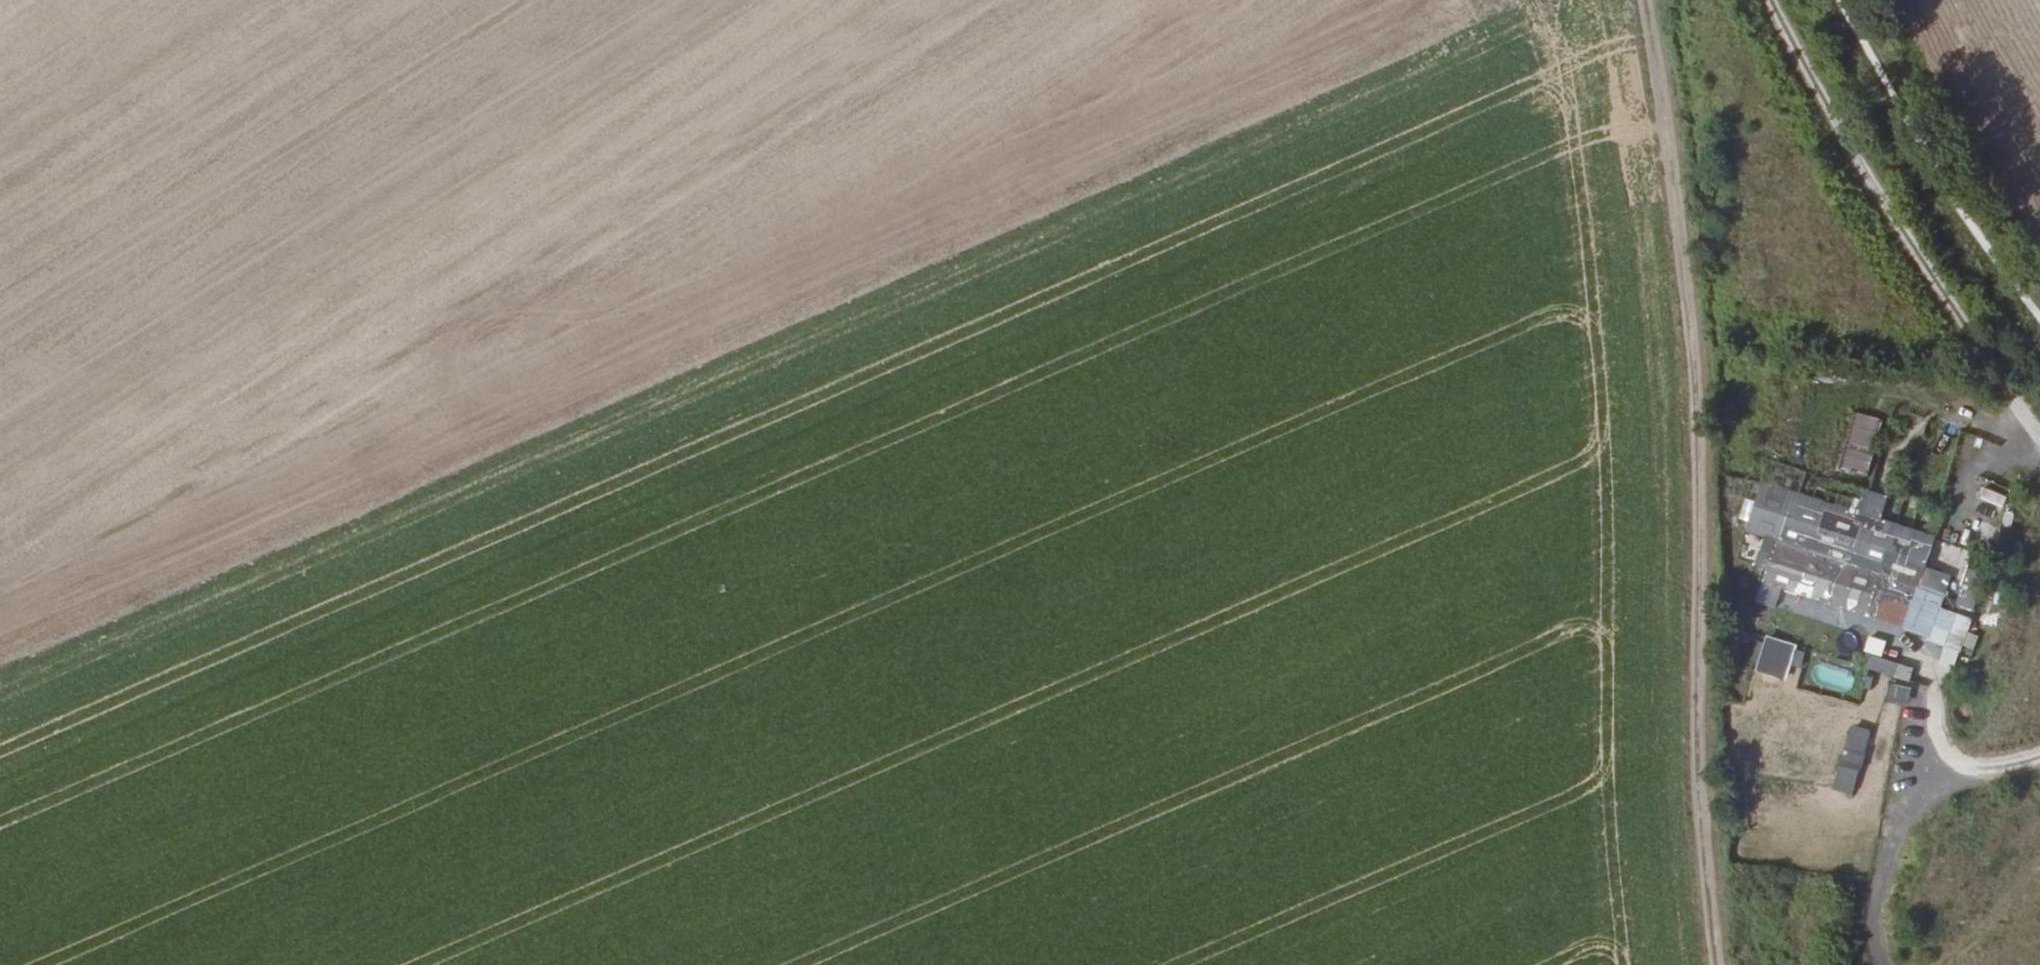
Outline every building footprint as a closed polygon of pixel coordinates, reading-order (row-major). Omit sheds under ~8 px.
[(1868,476),(1885,417),(1850,407),(1833,466),(1868,476)] [(1895,580),(1892,591),(1914,598),(1917,589),(1925,565),(1935,533),(1858,508),(1861,501),(1804,482),(1807,472),(1772,461),(1748,532),(1775,541),(1895,580)] [(1895,580),(1775,541),(1755,601),(1775,608),(1782,587),(1869,616),(1878,587),(1892,591),(1895,580)] [(1975,609),(1990,557),(1971,552),(1956,604),(1975,609)] [(1952,574),(1925,565),(1917,589),(1944,598),(1952,574)] [(1942,607),(1944,598),(1917,589),(1914,598),(1892,591),(1878,587),(1869,616),(1961,646),(1971,616),(1942,607)] [(1783,679),(1797,646),(1769,634),(1755,668),(1783,679)] [(1868,636),(1864,651),(1882,655),(1886,641),(1868,636)] [(1943,646),(1939,664),(1953,667),(1957,650),(1943,646)] [(1913,698),(1919,682),(1891,672),(1885,688),(1913,698)] [(1853,794),(1867,727),(1847,723),(1833,789),(1853,794)]
